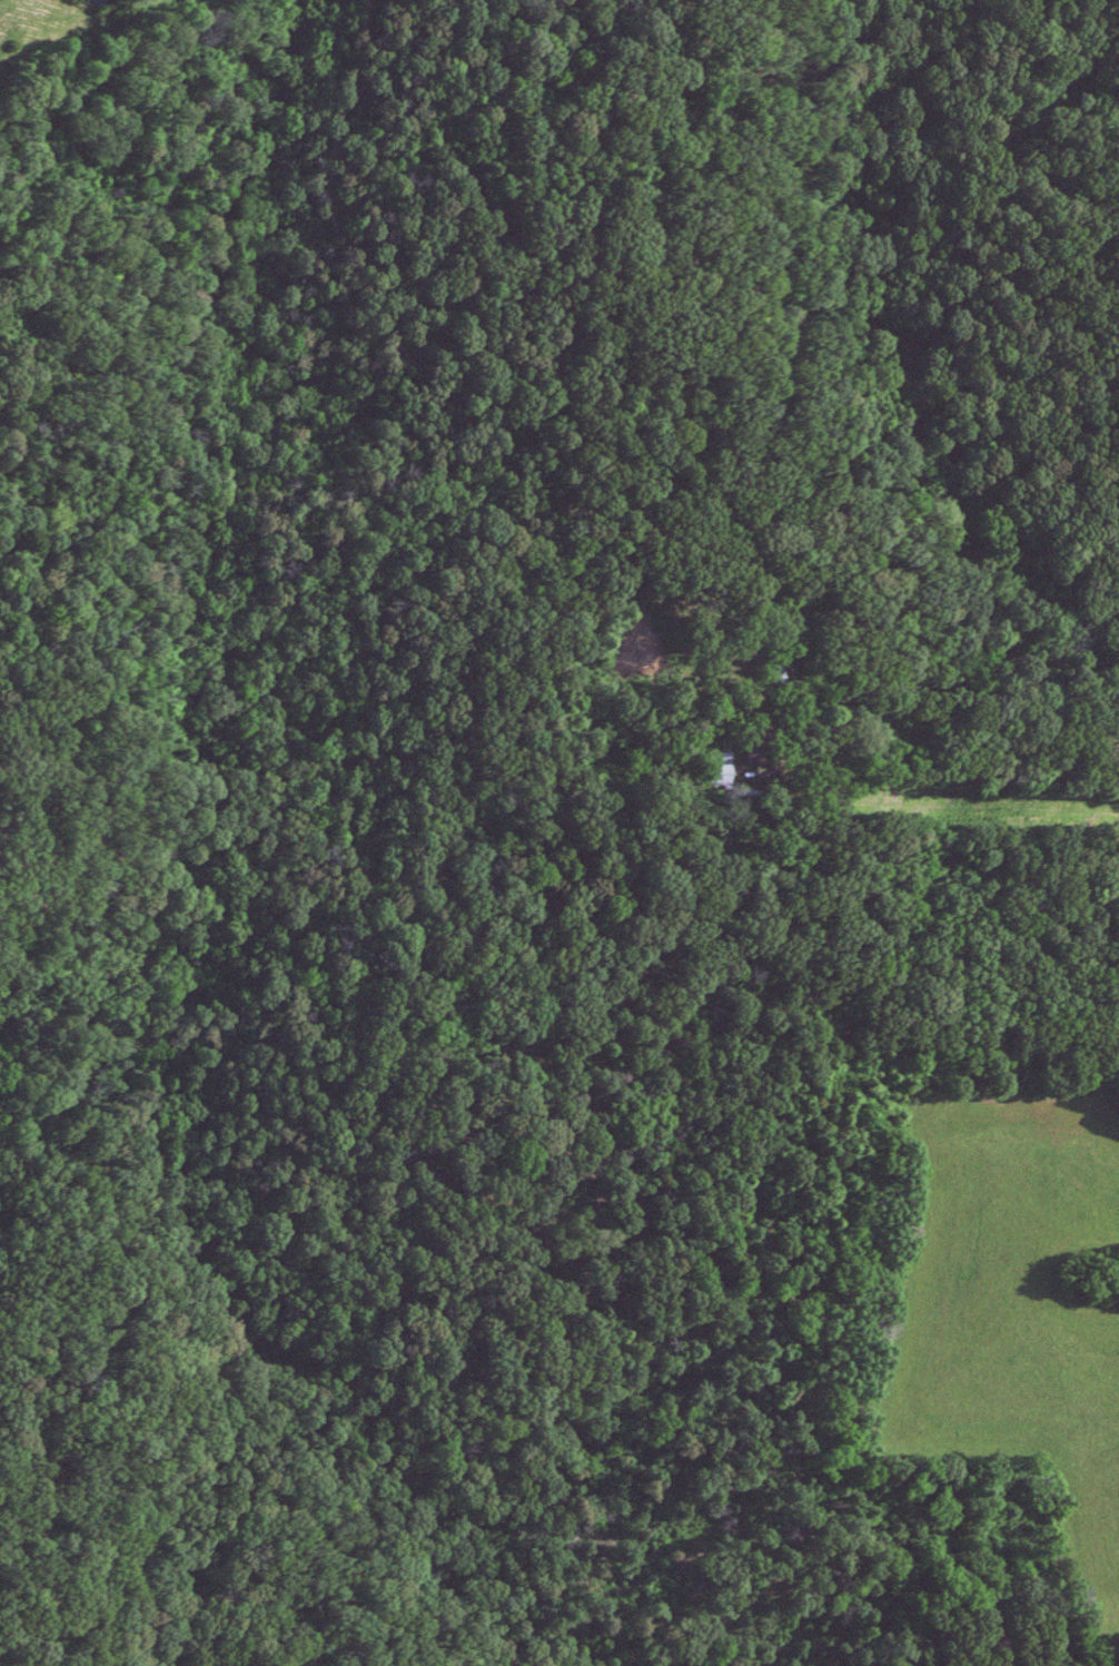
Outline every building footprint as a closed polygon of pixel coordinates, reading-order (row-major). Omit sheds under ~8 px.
[(702,782),(724,782),(724,763),(702,764),(702,782)]
